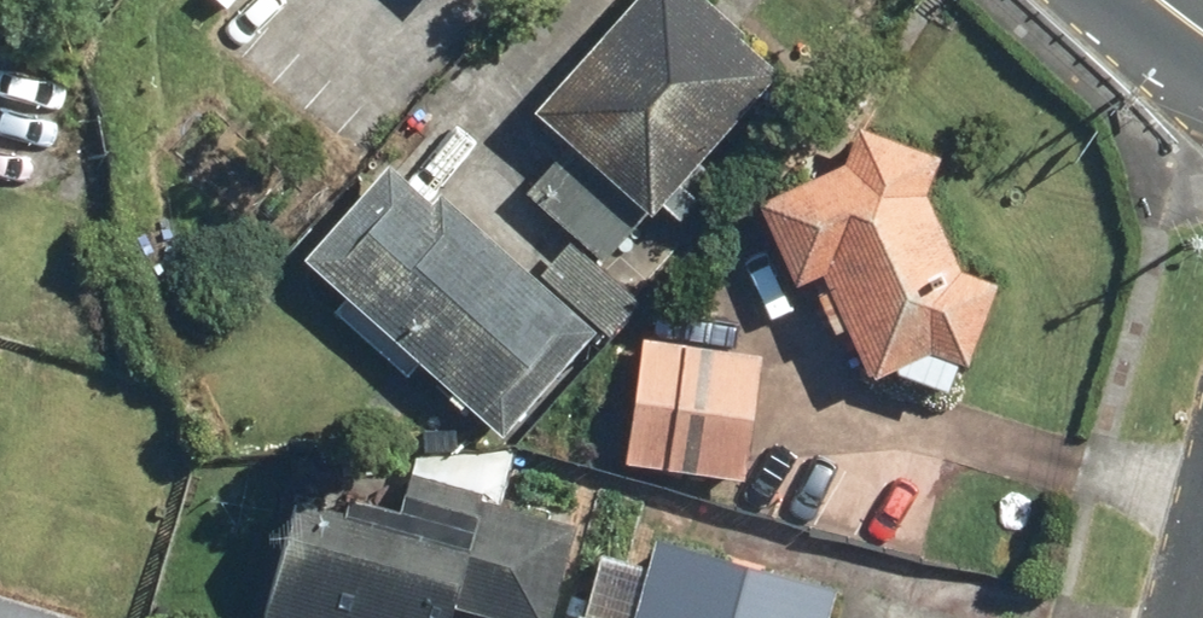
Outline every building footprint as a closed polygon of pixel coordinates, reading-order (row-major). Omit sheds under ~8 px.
[(703,0),(634,0),(535,110),(649,212),(659,202),(677,219),(697,197),(679,182),(781,70),(703,0)] [(859,124),(848,163),(759,202),(797,280),(822,268),(872,378),(893,370),(946,389),(957,358),(967,361),(997,277),(962,266),(925,193),(940,156),(859,124)] [(642,220),(564,150),(527,191),(605,261),(642,220)] [(595,332),(442,193),(432,205),(387,164),(303,256),(500,436),(595,332)] [(638,304),(569,242),(538,276),(606,338),(638,304)] [(759,356),(639,340),(622,463),(743,479),(759,356)] [(300,481),(262,617),(454,617),(457,608),(491,617),(547,617),(573,523),(405,476),(397,508),(300,481)] [(655,533),(632,617),(822,617),(832,581),(655,533)] [(0,597),(0,617),(76,617),(0,597)]
